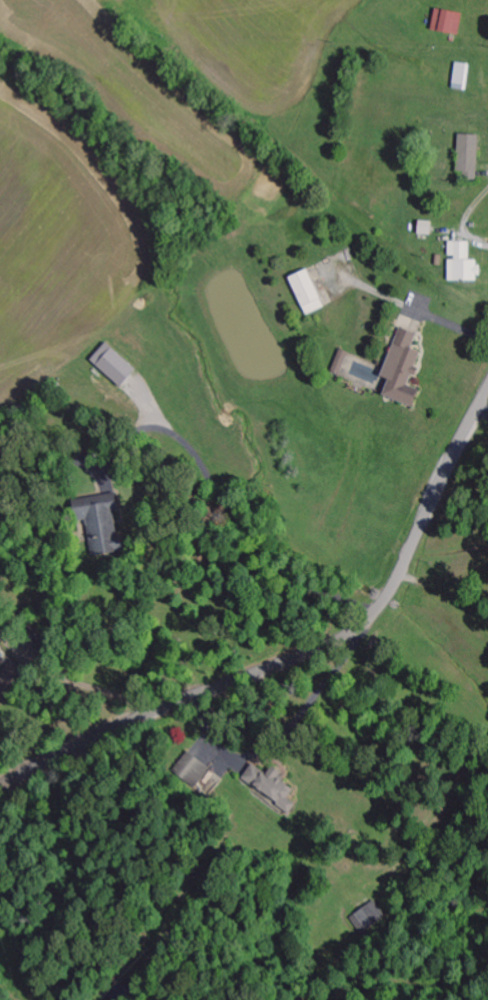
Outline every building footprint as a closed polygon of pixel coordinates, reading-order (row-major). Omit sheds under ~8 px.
[(463,14),(435,8),(431,29),(458,36),(463,14)] [(467,90),(470,65),(456,63),(453,89),(467,90)] [(458,180),(478,181),(479,135),(460,135),(458,180)] [(432,222),(419,221),(418,235),(431,236),(432,222)] [(470,242),(449,242),(449,258),(448,281),(479,281),(479,261),(470,260),(470,242)] [(288,278),(306,316),(325,307),(307,269),(288,278)] [(382,397),(413,407),(419,390),(409,387),(421,351),(412,348),(417,334),(398,328),(382,378),(388,380),(382,397)] [(120,388),(136,370),(106,343),(90,361),(120,388)] [(331,372),(340,376),(349,353),(341,349),(331,372)] [(73,509),(75,522),(87,520),(92,557),(122,553),(116,512),(118,511),(117,503),(73,509)] [(12,658),(6,663),(8,665),(0,672),(0,698),(27,675),(12,658)] [(207,798),(223,780),(191,751),(175,769),(207,798)] [(297,805),(288,799),(294,791),(283,783),(286,779),(272,768),(266,775),(253,765),(241,779),(289,815),(297,805)] [(362,934),(387,917),(376,901),(351,918),(362,934)]
